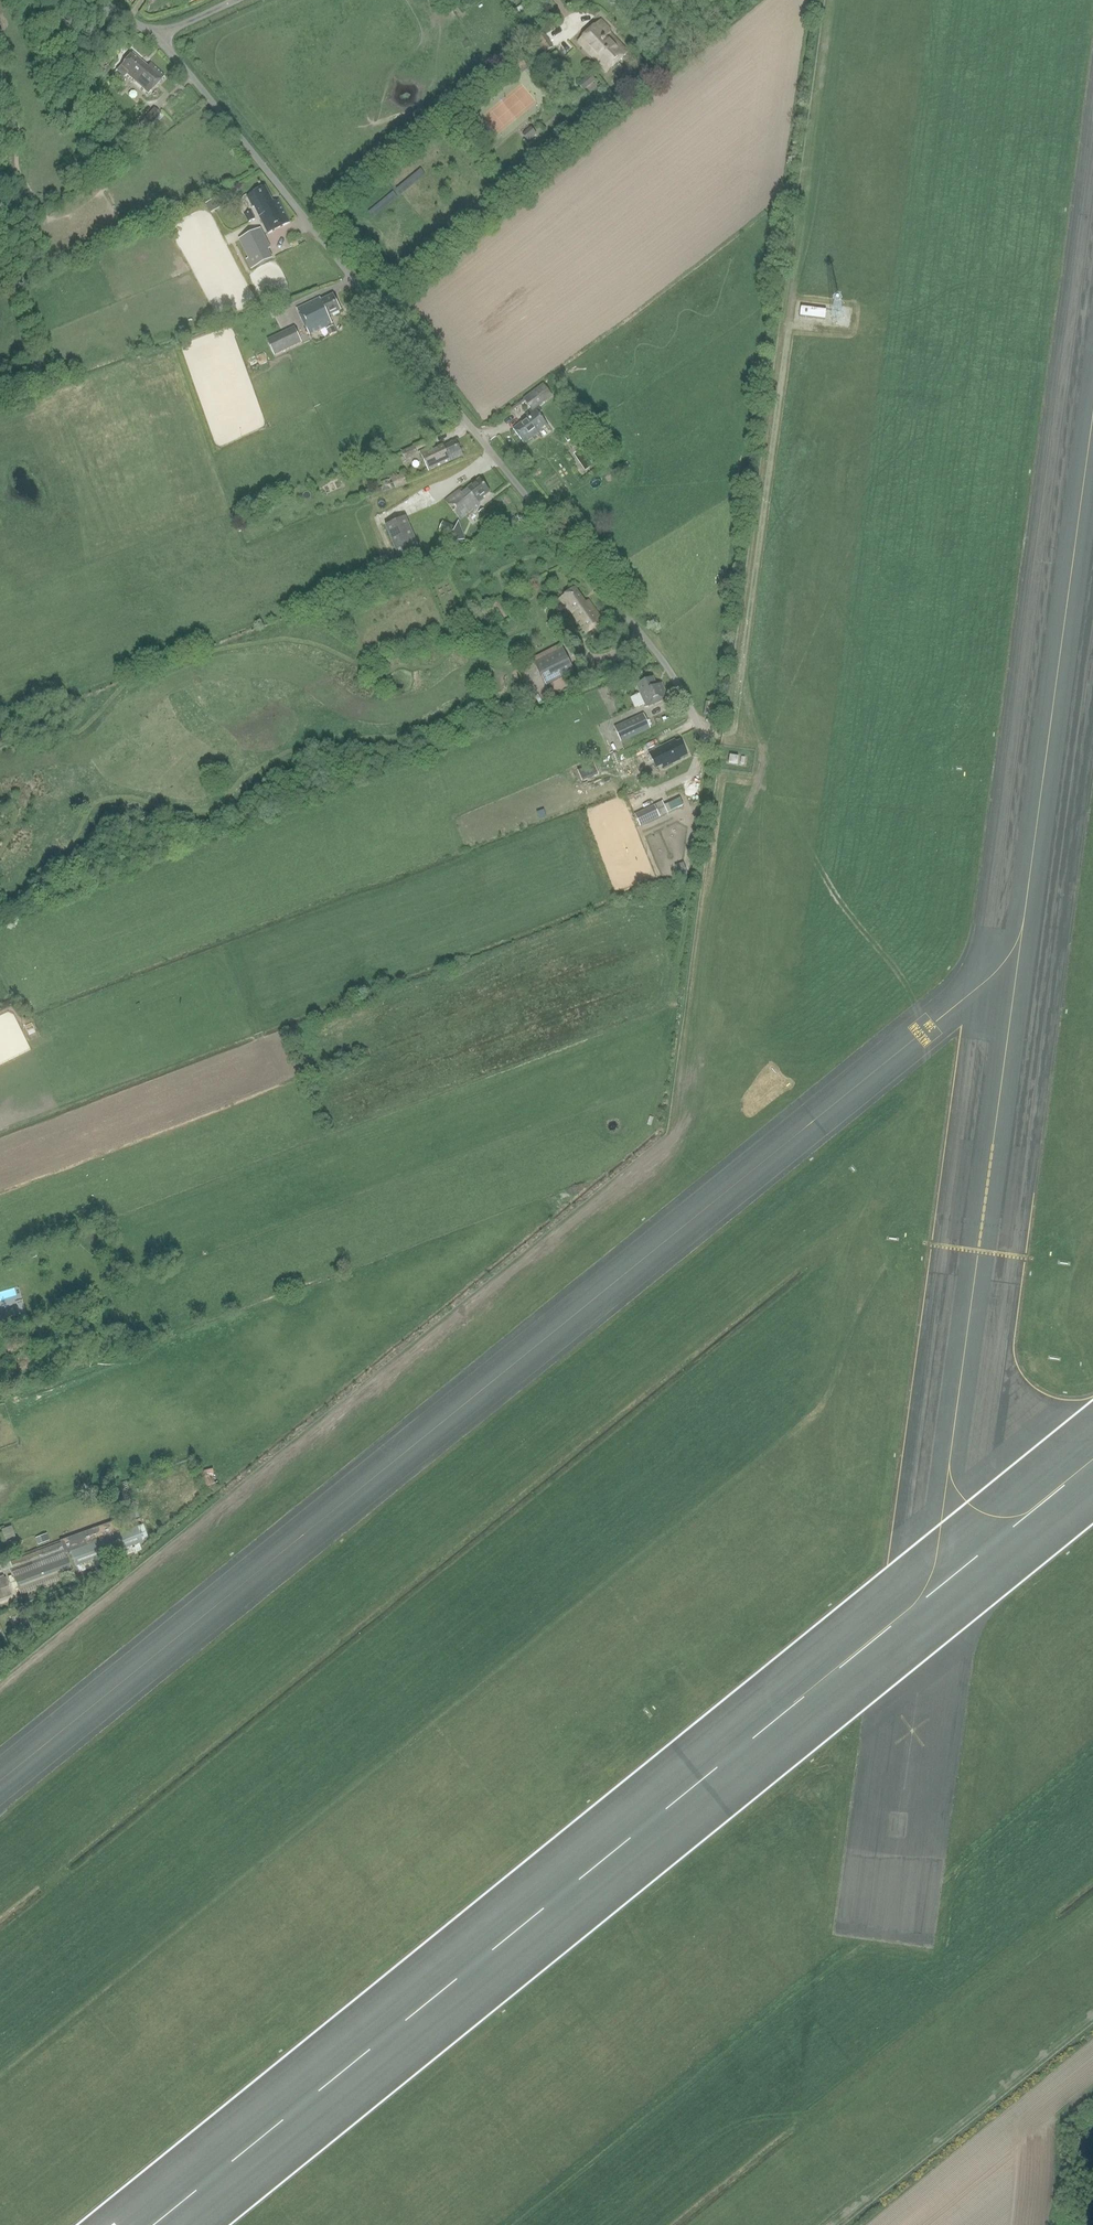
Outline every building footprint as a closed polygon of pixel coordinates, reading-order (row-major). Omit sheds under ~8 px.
[(530,0),(528,0),(516,8),(520,14),(529,8),(528,6),(532,4),(530,0)] [(607,72),(629,52),(609,31),(611,30),(602,20),(578,42),(607,72)] [(528,43),(539,58),(554,47),(543,32),(528,43)] [(124,77),(127,74),(148,93),(164,75),(150,63),(147,66),(132,54),(121,65),(117,70),(124,77)] [(591,74),(578,84),(583,90),(596,80),(591,74)] [(141,121),(148,128),(161,115),(154,107),(141,121)] [(539,134),(533,126),(523,135),(530,141),(539,134)] [(268,233),(290,222),(279,199),(273,202),(265,186),(247,195),(253,206),(255,205),(268,233)] [(216,198),(206,204),(210,210),(220,205),(216,198)] [(252,212),(245,215),(249,222),(255,219),(252,212)] [(240,239),(250,259),(247,260),(252,269),(273,258),(259,230),(240,239)] [(297,309),(310,335),(327,327),(331,336),(337,333),(329,316),(341,310),(333,294),(321,300),(320,298),(297,309)] [(802,307),(800,316),(826,320),(827,310),(802,307)] [(276,356),(302,343),(296,330),(270,343),(276,356)] [(525,444),(549,425),(539,413),(542,411),(540,408),(545,403),(544,402),(552,396),(544,384),(524,400),(532,410),(526,415),(529,418),(514,430),(525,444)] [(581,432),(577,426),(564,435),(568,441),(581,432)] [(591,439),(586,442),(595,455),(593,456),(600,466),(607,461),(591,439)] [(429,472),(463,455),(457,441),(445,447),(444,445),(438,448),(436,445),(420,452),(429,472)] [(403,452),(406,459),(418,454),(414,447),(403,452)] [(627,462),(611,472),(614,477),(630,466),(627,462)] [(403,474),(382,482),(385,490),(395,486),(395,488),(407,483),(403,474)] [(459,490),(446,500),(461,520),(481,505),(480,503),(484,500),(483,498),(490,493),(480,480),(462,493),(459,490)] [(489,515),(484,508),(479,513),(484,519),(489,515)] [(403,567),(423,559),(407,518),(386,526),(403,567)] [(466,540),(459,521),(456,531),(447,535),(451,545),(466,540)] [(587,633),(604,622),(589,601),(586,603),(575,588),(559,600),(566,610),(568,607),(587,633)] [(547,686),(575,671),(561,644),(533,659),(547,686)] [(658,687),(654,678),(637,686),(648,709),(669,699),(663,684),(658,687)] [(618,685),(617,689),(621,692),(625,690),(626,686),(622,683),(618,685)] [(719,706),(706,704),(704,714),(717,716),(719,706)] [(651,729),(644,714),(615,728),(622,742),(651,729)] [(655,755),(657,754),(664,768),(681,760),(680,759),(688,755),(681,742),(677,744),(675,741),(661,748),(656,737),(634,748),(640,759),(647,756),(649,760),(656,757),(655,755)] [(730,761),(729,762),(738,764),(739,757),(730,755),(730,756),(730,761)] [(598,772),(594,764),(579,771),(582,779),(598,772)] [(629,793),(625,795),(628,802),(645,795),(638,780),(625,786),(629,793)] [(663,801),(635,814),(641,826),(668,813),(663,801)] [(685,868),(677,871),(679,877),(686,875),(687,874),(687,873),(685,868)] [(0,1314),(0,1330),(22,1322),(17,1308),(0,1314)] [(201,1470),(206,1486),(219,1481),(214,1466),(201,1470)] [(127,1544),(142,1538),(138,1526),(133,1527),(130,1517),(83,1534),(38,1551),(11,1562),(0,1566),(0,1572),(13,1568),(12,1566),(63,1547),(65,1553),(70,1551),(78,1573),(130,1554),(127,1544)] [(7,1542),(18,1539),(14,1524),(3,1527),(7,1542)] [(35,1538),(38,1545),(50,1541),(47,1534),(35,1538)] [(22,1595),(74,1575),(72,1570),(68,1558),(67,1558),(65,1553),(13,1572),(15,1578),(19,1589),(20,1589),(22,1595)] [(12,1595),(6,1578),(0,1580),(0,1599),(12,1595)]
